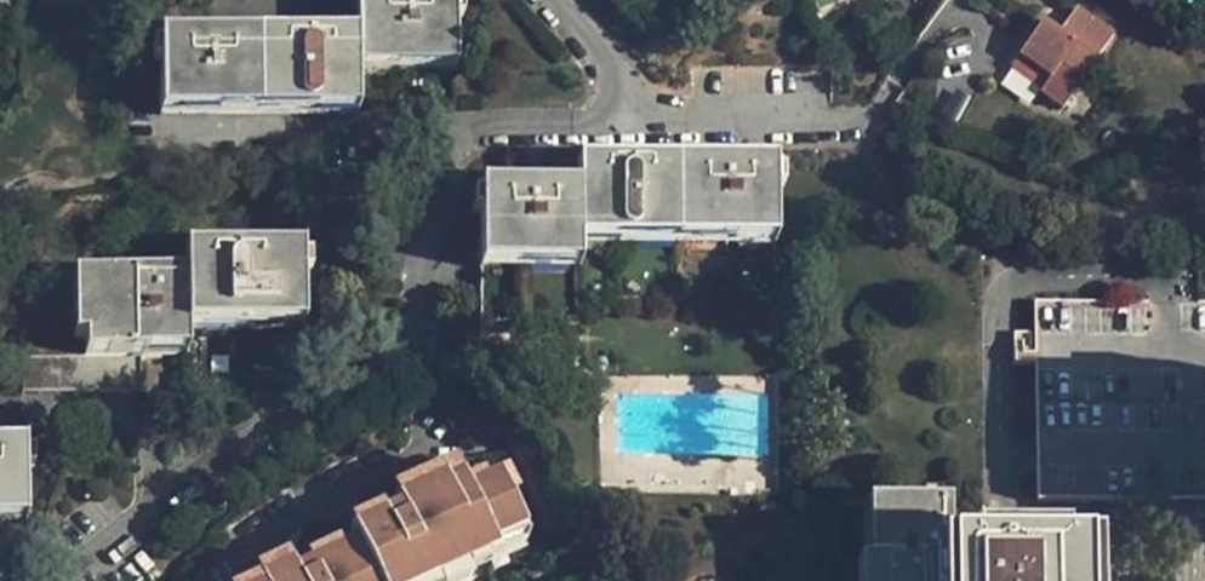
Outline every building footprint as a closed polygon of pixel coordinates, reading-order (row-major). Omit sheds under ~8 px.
[(451,0),(354,0),(355,32),(159,35),(158,107),(355,104),(356,74),(452,72),(451,0)] [(1038,22),(1016,55),(1071,92),(1109,35),(1110,33),(1064,4),(1046,27),(1038,22)] [(773,244),(773,164),(574,164),(575,189),(476,189),(477,271),(575,271),(575,246),(773,244)] [(301,317),(301,246),(184,248),(184,273),(83,274),(85,355),(186,354),(185,318),(301,317)] [(1033,305),(1036,503),(1204,501),(1204,304),(1033,305)] [(542,336),(542,324),(473,325),(473,338),(542,336)] [(25,439),(0,440),(0,521),(26,521),(25,439)] [(495,544),(492,539),(525,524),(500,465),(467,481),(460,467),(446,473),(443,465),(394,488),(397,495),(338,522),(336,524),(342,538),(281,567),(277,559),(242,575),(245,580),(419,580),(495,544)] [(1076,559),(947,561),(945,505),(864,506),(864,580),(1076,580),(1076,559)]
